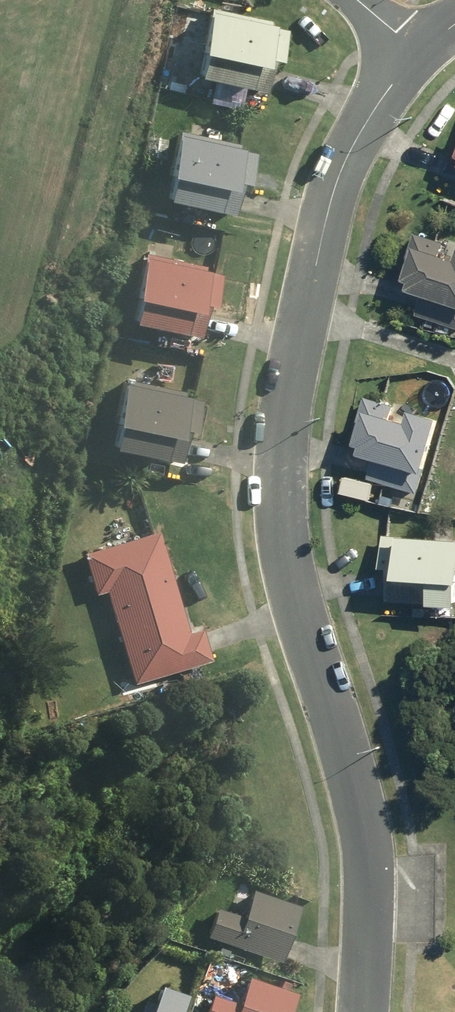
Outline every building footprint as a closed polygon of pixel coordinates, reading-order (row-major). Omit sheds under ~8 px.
[(192,85),(263,100),(277,32),(206,17),(192,85)] [(161,204),(231,220),(244,155),(174,140),(161,204)] [(454,329),(454,248),(451,260),(436,255),(440,242),(413,233),(398,279),(404,281),(402,288),(418,294),(411,314),(454,329)] [(126,327),(196,342),(210,276),(139,262),(126,327)] [(106,451),(176,466),(190,401),(120,386),(106,451)] [(365,479),(411,492),(432,418),(403,410),(399,421),(386,418),(389,406),(362,397),(348,445),(354,447),(352,453),(371,459),(365,479)] [(382,602),(449,607),(453,540),(380,535),(378,567),(385,568),(382,602)] [(102,595),(129,688),(207,665),(197,634),(185,638),(154,537),(81,559),(92,597),(102,595)] [(411,616),(420,617),(420,609),(411,608),(411,616)] [(210,929),(283,954),(302,899),(254,883),(245,909),(219,901),(210,929)] [(298,985),(251,969),(242,995),(215,986),(206,1011),(289,1011),(298,985)] [(147,991),(140,1011),(180,1011),(190,983),(161,973),(154,994),(147,991)]
